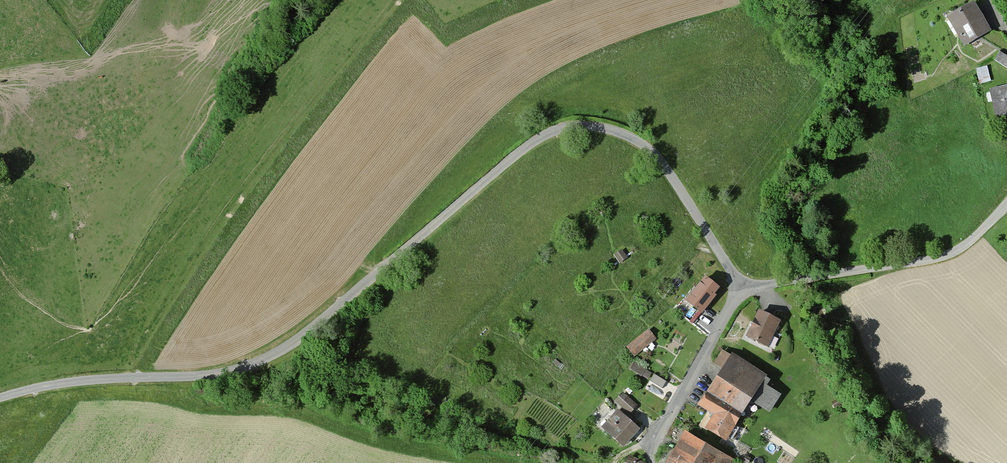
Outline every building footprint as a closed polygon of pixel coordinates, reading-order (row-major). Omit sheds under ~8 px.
[(990,31),(974,5),(949,20),(964,47),(990,31)] [(979,81),(990,79),(988,64),(977,66),(979,81)] [(991,92),(997,118),(1006,116),(1006,89),(991,92)] [(719,290),(705,279),(687,302),(702,315),(716,298),(714,296),(719,290)] [(779,323),(759,313),(748,338),(768,347),(779,323)] [(655,340),(649,331),(628,348),(635,356),(655,340)] [(765,378),(732,357),(701,407),(716,416),(707,430),(726,441),(765,378)] [(649,377),(653,370),(634,359),(630,366),(649,377)] [(652,372),(649,380),(663,385),(666,377),(652,372)] [(662,387),(653,382),(650,388),(660,394),(668,380),(667,379),(662,387)] [(623,389),(615,398),(630,411),(638,402),(623,389)] [(639,431),(618,412),(603,428),(624,448),(639,431)] [(685,430),(672,451),(664,462),(699,462),(710,445),(685,430)] [(737,461),(710,445),(699,462),(736,462),(737,461)]
